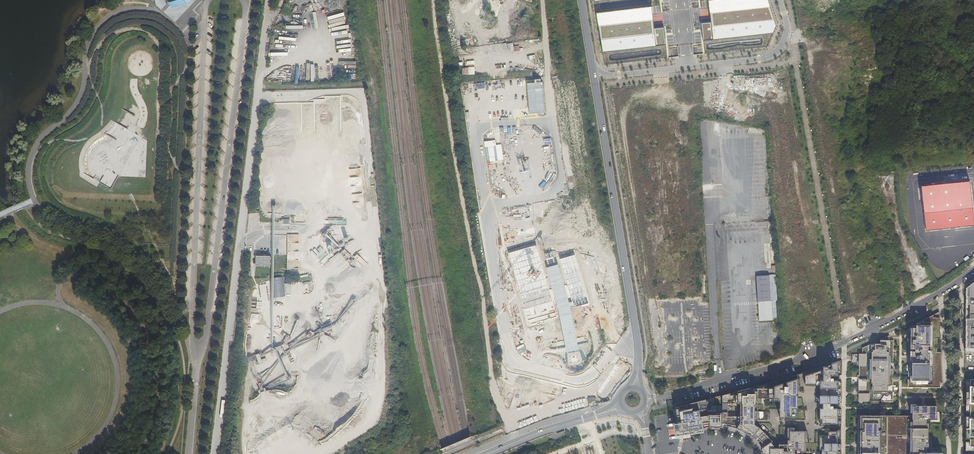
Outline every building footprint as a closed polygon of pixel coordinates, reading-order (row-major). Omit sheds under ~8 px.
[(769,35),(765,0),(712,0),(710,0),(712,20),(701,22),(703,42),(769,35)] [(597,12),(601,52),(667,45),(665,25),(654,27),(652,6),(597,12)] [(736,52),(742,41),(739,39),(733,50),(736,52)] [(545,113),(542,82),(527,83),(529,114),(545,113)] [(973,225),(973,218),(970,179),(920,184),(925,231),(973,225)] [(725,215),(725,223),(741,223),(741,215),(725,215)] [(558,264),(546,268),(552,289),(549,290),(537,245),(509,253),(523,303),(529,324),(557,317),(555,310),(558,309),(560,321),(567,352),(579,349),(573,319),(570,307),(573,307),(574,307),(588,303),(575,255),(560,259),(567,285),(564,285),(558,264)] [(321,258),(320,257),(325,252),(320,247),(317,249),(315,247),(310,252),(317,261),(321,258)] [(257,254),(257,265),(272,265),(272,255),(257,254)] [(269,297),(284,296),(283,276),(270,277),(271,283),(268,283),(269,297)] [(936,339),(938,338),(939,338),(939,327),(938,312),(930,316),(915,324),(915,326),(912,326),(908,328),(907,386),(942,388),(941,375),(941,366),(940,358),(940,352),(935,352),(936,339)] [(889,340),(888,335),(880,339),(880,344),(871,344),(862,349),(862,355),(858,355),(858,401),(891,400),(892,368),(890,368),(890,362),(892,362),(893,339),(889,340)] [(278,347),(249,358),(262,395),(287,386),(291,384),(278,347)] [(837,362),(827,365),(828,368),(826,368),(825,366),(817,369),(780,381),(777,382),(674,408),(678,429),(679,433),(702,429),(709,428),(710,428),(711,428),(712,428),(713,428),(714,428),(716,427),(718,427),(721,427),(722,427),(723,427),(729,427),(734,429),(736,429),(742,432),(744,433),(746,434),(749,436),(750,436),(752,438),(759,444),(762,448),(763,448),(764,451),(763,451),(765,453),(796,453),(794,453),(794,450),(800,450),(799,453),(816,453),(816,451),(821,452),(821,453),(837,453),(837,431),(828,431),(828,424),(837,424),(837,409),(837,402),(837,380),(837,374),(837,362)] [(963,376),(963,450),(973,450),(973,446),(968,446),(969,427),(969,421),(969,402),(969,376),(963,376)] [(912,404),(911,414),(912,414),(913,405),(926,406),(926,405),(924,405),(912,404)] [(887,415),(887,453),(941,453),(931,453),(925,453),(926,450),(927,450),(927,445),(929,445),(929,438),(927,438),(927,429),(926,429),(926,420),(936,420),(936,406),(926,405),(926,406),(913,405),(912,414),(911,414),(887,415)] [(858,415),(858,442),(861,442),(862,447),(858,447),(858,453),(887,453),(887,415),(858,415)]
